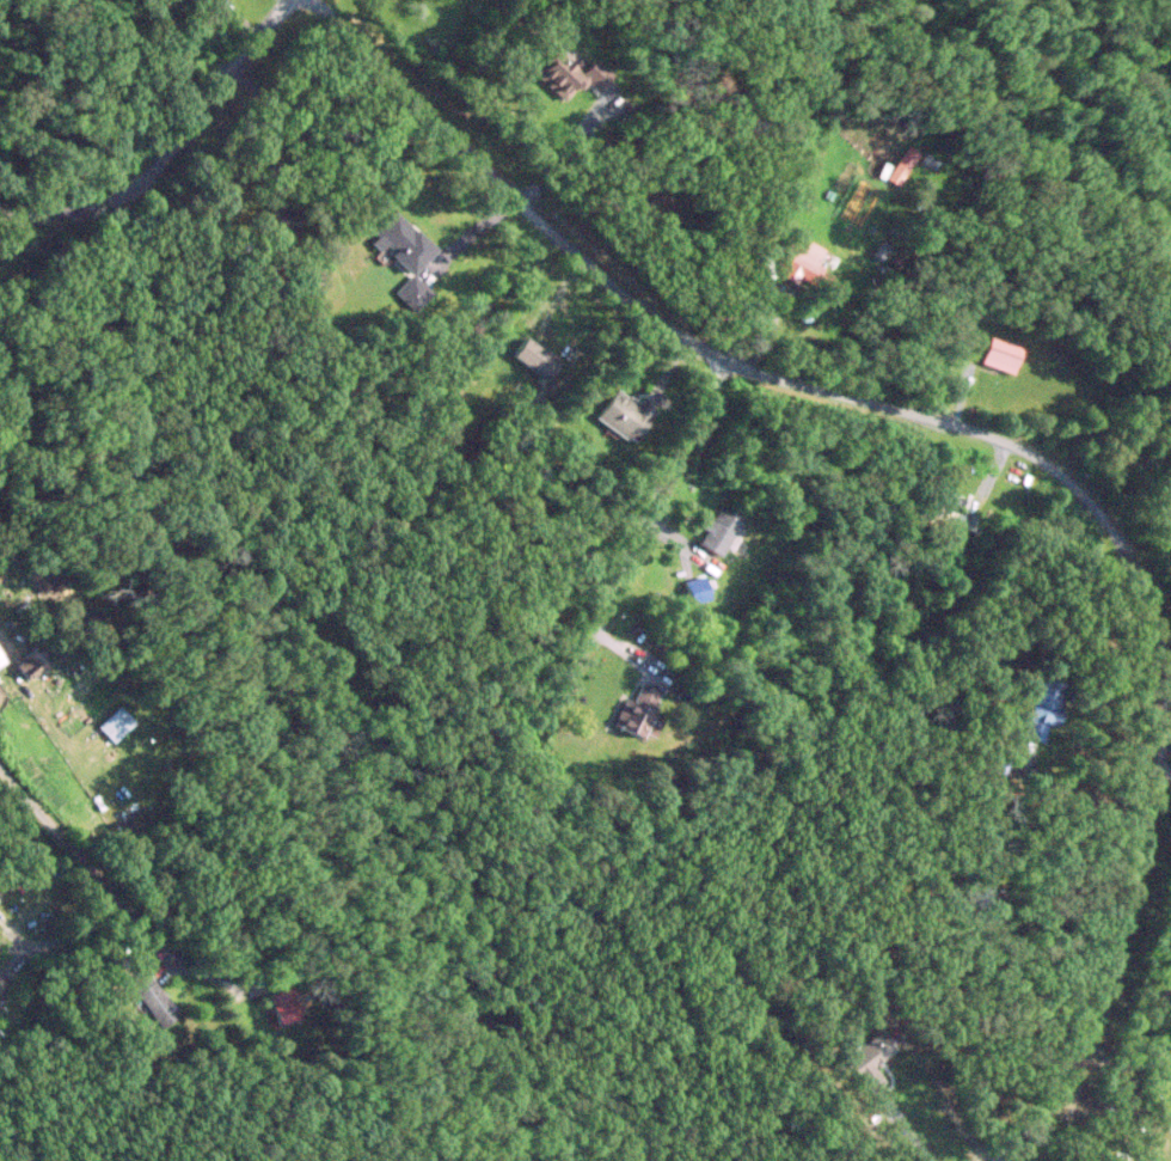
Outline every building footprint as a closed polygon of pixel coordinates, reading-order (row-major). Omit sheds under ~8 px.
[(616,76),(598,57),(590,64),(583,56),(576,63),(562,48),(537,72),(566,102),(589,80),(600,91),(616,76)] [(413,276),(439,249),(398,209),(372,236),(413,276)] [(299,232),(302,220),(278,216),(276,228),(299,232)] [(549,380),(562,362),(527,335),(513,354),(549,380)] [(1015,374),(1024,347),(992,336),(983,362),(1015,374)] [(598,417),(634,441),(655,408),(619,384),(598,417)] [(746,516),(722,504),(702,542),(726,554),(746,516)] [(29,681),(52,663),(38,646),(16,664),(29,681)] [(1060,683),(1037,677),(1021,736),(1044,742),(1048,725),(1056,728),(1060,714),(1052,712),(1060,683)] [(627,695),(615,723),(645,737),(664,693),(641,683),(634,698),(627,695)] [(136,721),(119,704),(98,726),(114,743),(136,721)] [(129,986),(164,1027),(181,1012),(145,971),(129,986)] [(10,991),(0,980),(0,999),(10,991)] [(298,1021),(293,988),(270,992),(276,1025),(298,1021)] [(896,1045),(880,1029),(850,1058),(866,1074),(896,1045)]
